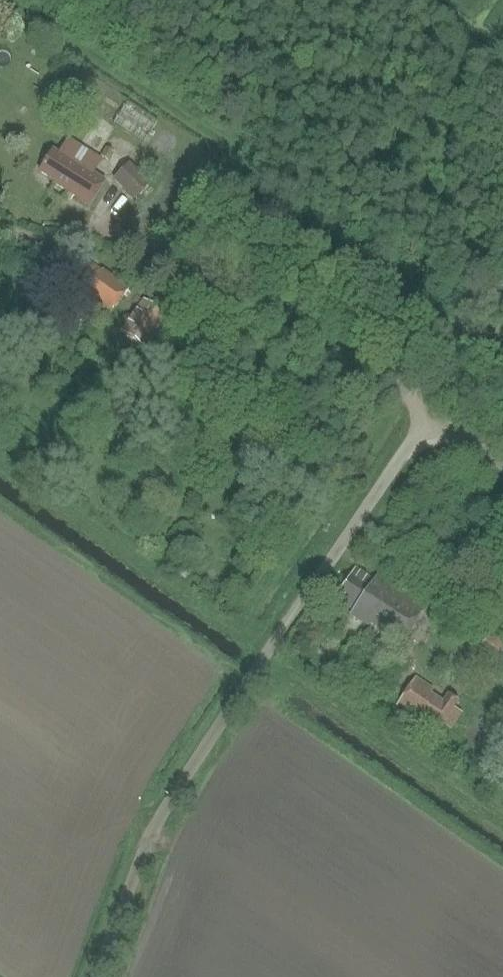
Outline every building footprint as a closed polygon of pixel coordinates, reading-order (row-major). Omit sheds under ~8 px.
[(90,206),(105,182),(70,160),(69,162),(52,151),(39,172),(55,182),(54,184),(90,206)] [(136,201),(152,183),(132,163),(115,180),(136,201)] [(109,316),(129,290),(102,271),(101,273),(87,262),(70,285),(83,294),(81,296),(109,316)] [(146,350),(169,318),(144,300),(121,332),(146,350)] [(59,313),(48,307),(43,315),(54,321),(59,313)] [(355,568),(340,591),(345,595),(340,602),(353,611),(350,615),(369,628),(367,631),(396,651),(425,607),(377,575),(374,581),(355,568)] [(502,656),(502,645),(488,635),(481,646),(501,659),(502,656)] [(357,646),(351,655),(358,660),(365,651),(357,646)] [(433,690),(416,678),(397,706),(437,733),(442,725),(451,730),(462,713),(454,708),(459,702),(449,695),(444,703),(430,694),(433,690)] [(405,718),(394,711),(387,721),(398,728),(405,718)]
